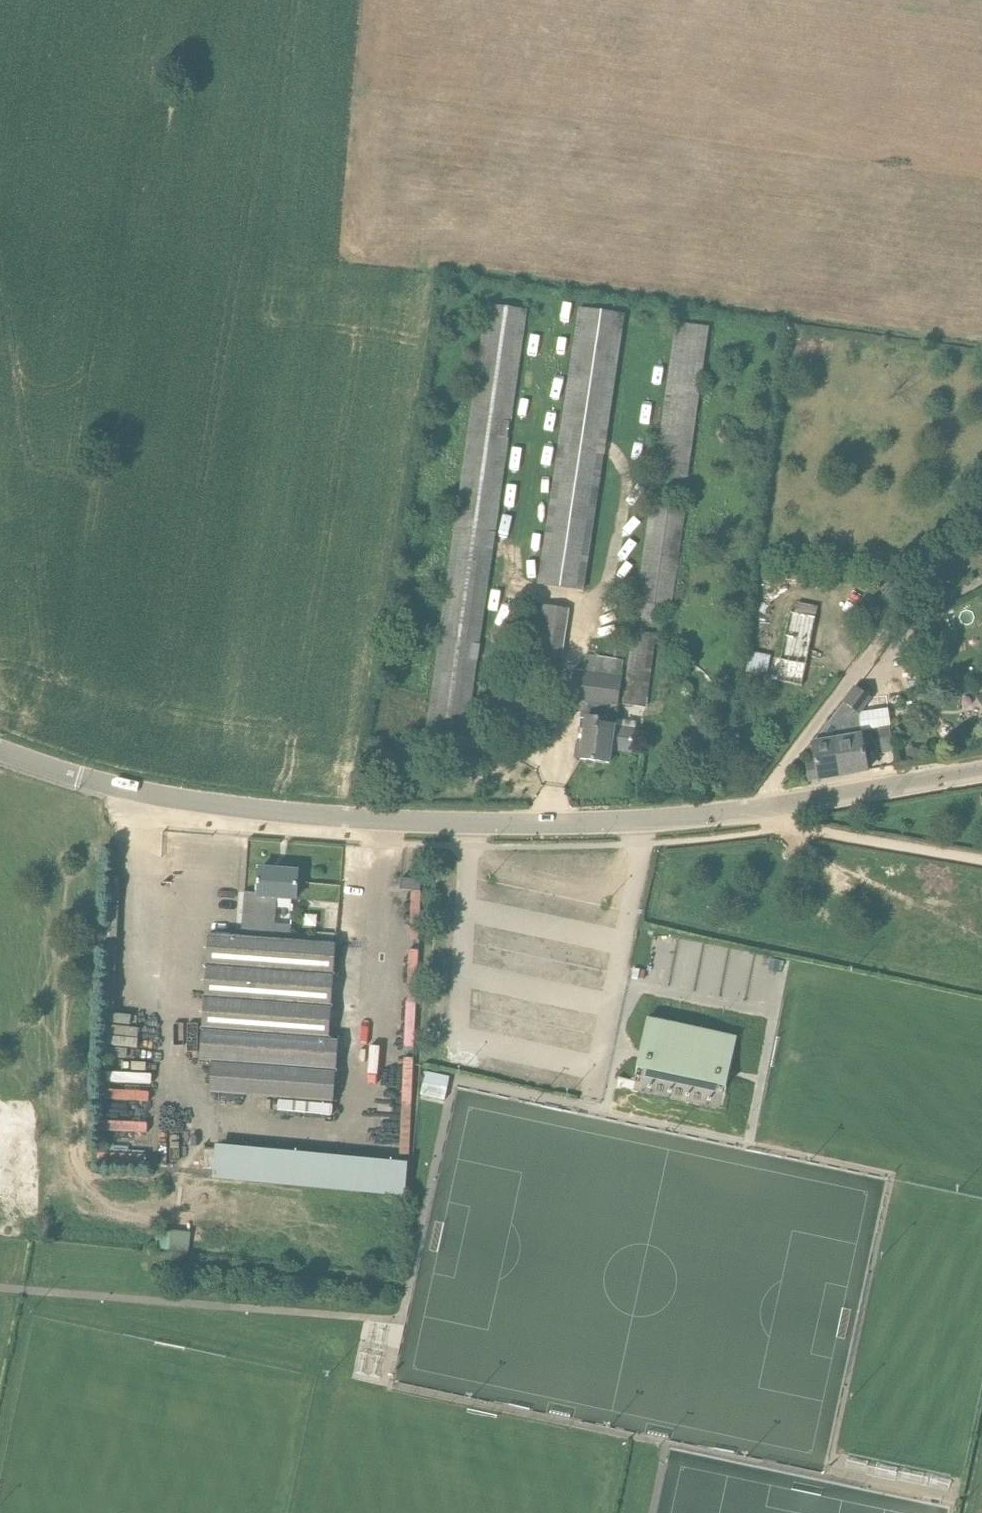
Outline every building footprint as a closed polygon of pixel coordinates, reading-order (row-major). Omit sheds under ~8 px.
[(577,300),(543,582),(590,587),(624,306),(577,300)] [(424,752),(464,758),(528,311),(486,305),(429,717),(426,732),(424,752)] [(672,366),(704,371),(709,330),(678,325),(672,366)] [(700,396),(668,392),(657,470),(689,474),(700,396)] [(655,606),(672,608),(686,509),(651,504),(634,619),(651,621),(653,610),(655,611),(655,606)] [(527,656),(563,660),(570,609),(534,604),(527,656)] [(783,683),(802,687),(816,618),(790,612),(782,650),(789,651),(783,683)] [(622,705),(647,708),(656,635),(632,631),(622,705)] [(631,752),(635,723),(615,720),(617,708),(618,708),(624,660),(585,655),(582,670),(574,669),(574,671),(573,671),(568,702),(582,704),(580,726),(585,727),(581,759),(609,763),(611,749),(631,752)] [(867,771),(861,734),(860,713),(870,700),(855,689),(830,722),(839,776),(867,771)] [(810,780),(839,776),(830,722),(814,743),(817,762),(807,763),(810,780)] [(244,893),(241,936),(291,940),(291,925),(275,924),(277,901),(296,902),(298,872),(261,869),(259,894),(244,893)] [(400,891),(420,892),(421,881),(401,879),(400,891)] [(210,934),(200,1061),(213,1062),(210,1094),(334,1103),(339,1041),(329,1040),(337,944),(291,940),(241,936),(210,934)] [(637,1069),(727,1088),(738,1038),(647,1019),(637,1069)] [(427,1068),(424,1092),(448,1094),(450,1071),(427,1068)] [(214,1177),(405,1196),(408,1164),(217,1145),(214,1177)]
